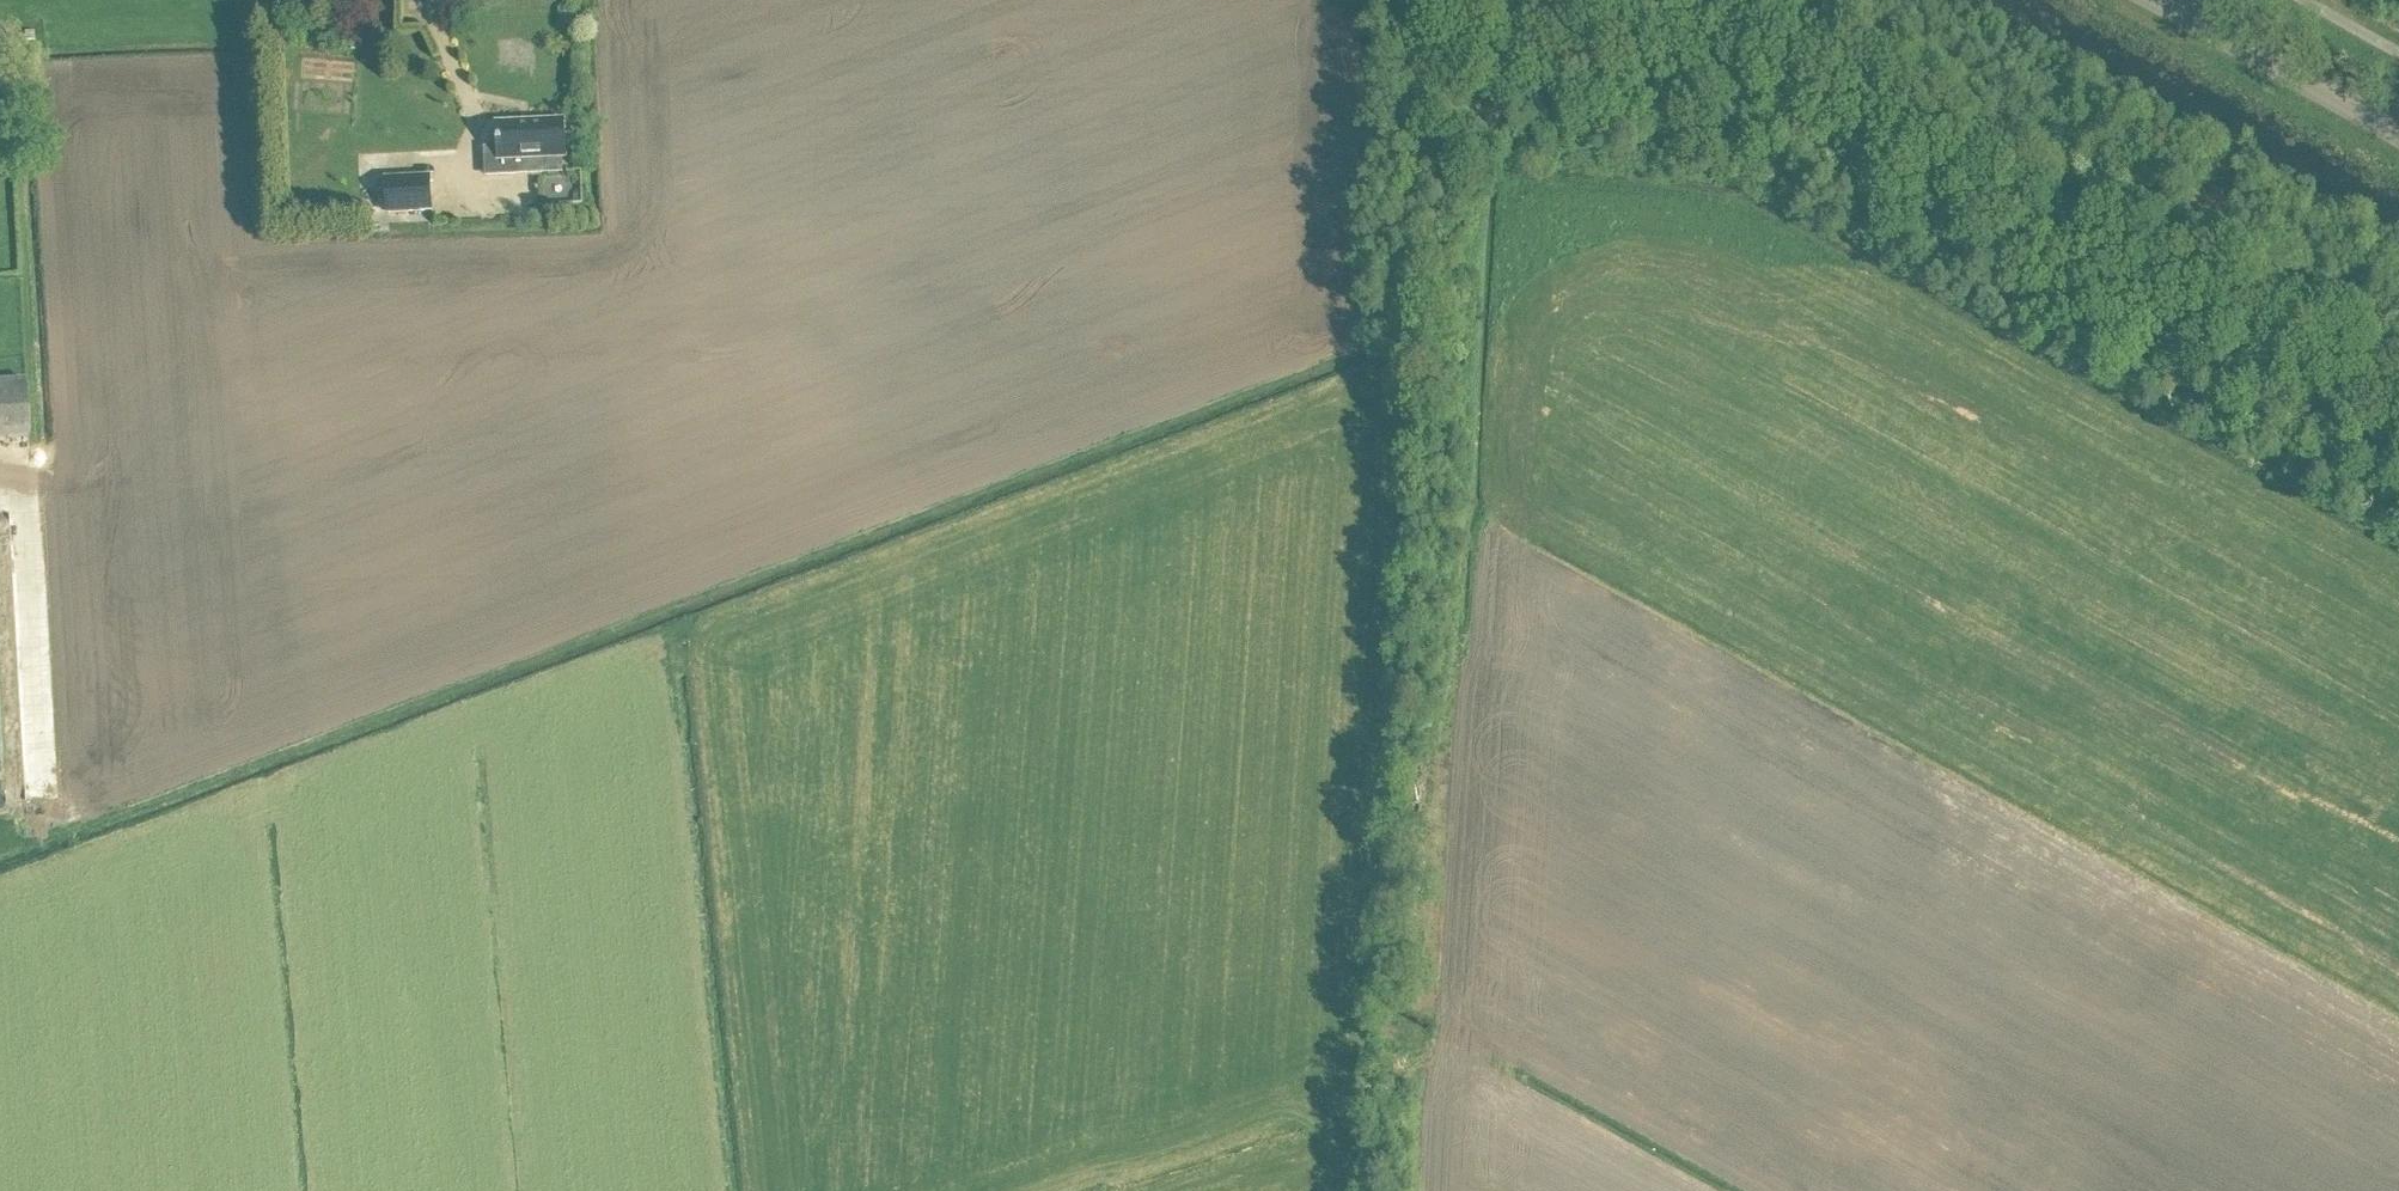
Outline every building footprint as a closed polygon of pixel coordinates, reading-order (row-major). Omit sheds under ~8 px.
[(568,162),(566,121),(498,124),(499,148),(484,149),(486,178),(520,177),(519,161),(544,160),(546,177),(562,176),(561,162),(568,162)] [(385,181),(387,217),(432,215),(431,179),(385,181)] [(542,214),(542,207),(501,208),(502,215),(542,214)] [(28,439),(25,381),(0,383),(0,440),(28,439)]
